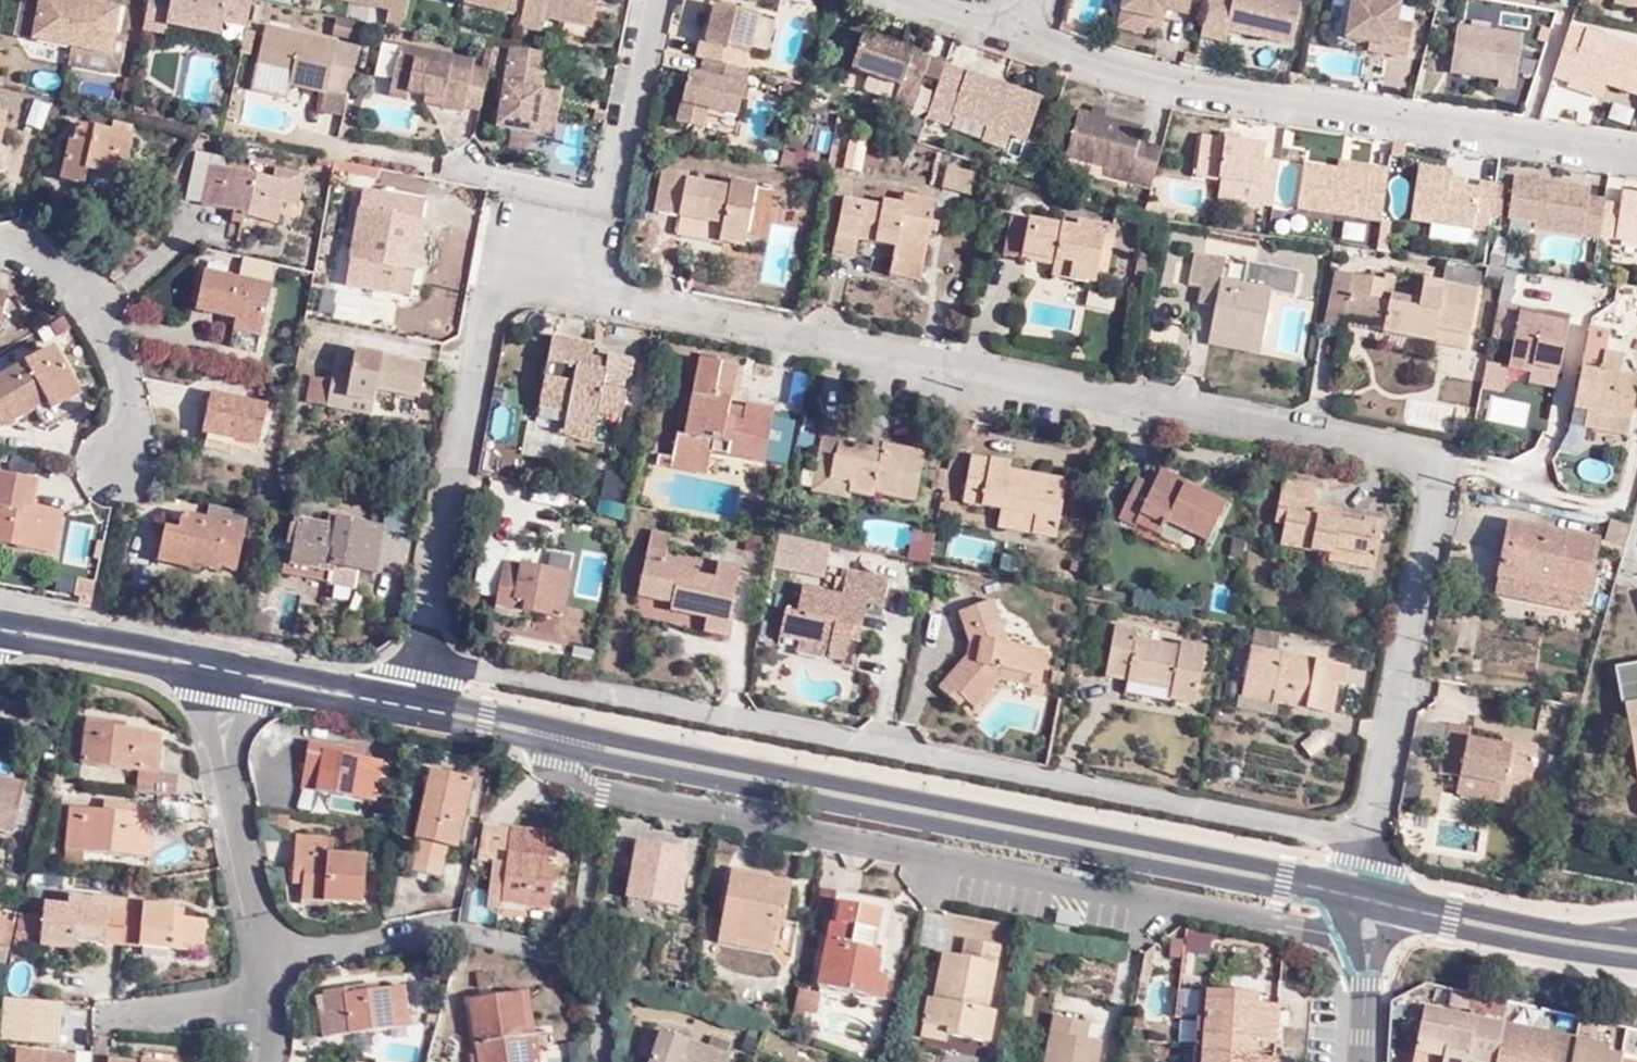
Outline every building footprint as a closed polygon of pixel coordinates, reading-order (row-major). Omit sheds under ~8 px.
[(75,0),(54,0),(53,4),(79,9),(79,1),(75,0)] [(147,11),(143,33),(160,37),(162,28),(216,39),(221,20),(241,24),(246,0),(149,0),(147,11)] [(392,11),(394,0),(340,0),(392,11)] [(523,8),(525,0),(466,0),(464,12),(504,20),(508,5),(523,8)] [(598,0),(525,0),(523,8),(518,35),(541,40),(544,26),(591,36),(598,0)] [(1121,0),(1163,9),(1166,0),(1121,0)] [(1217,0),(1209,0),(1200,38),(1222,43),(1226,31),(1290,46),(1301,1),(1299,0),(1233,0),(1232,3),(1217,0)] [(1371,43),(1392,46),(1396,23),(1398,6),(1362,0),(1350,0),(1344,38),(1371,43)] [(79,1),(79,9),(103,14),(103,6),(79,1)] [(40,13),(33,45),(70,53),(79,9),(53,4),(42,2),(40,13)] [(114,40),(117,24),(119,17),(103,14),(79,9),(70,53),(74,53),(90,57),(110,61),(112,50),(114,40)] [(704,45),(698,43),(694,60),(702,62),(742,73),(753,20),(713,9),(708,31),(704,45)] [(22,10),(16,42),(33,45),(40,13),(22,10)] [(1069,32),(1071,24),(1063,22),(1062,29),(1069,32)] [(1405,58),(1411,25),(1396,23),(1392,46),(1390,55),(1405,58)] [(325,93),(328,82),(346,86),(356,46),(265,27),(257,61),(291,70),(289,77),(288,85),(325,93)] [(1516,87),(1523,36),(1460,27),(1454,72),(1501,79),(1501,85),(1516,87)] [(708,31),(702,30),(698,43),(704,45),(708,31)] [(1569,31),(1553,78),(1571,84),(1574,73),(1605,83),(1636,93),(1636,48),(1587,33),(1586,36),(1569,31)] [(119,79),(126,43),(114,40),(112,50),(110,61),(90,57),(74,53),(71,69),(119,79)] [(918,108),(934,63),(871,40),(860,73),(906,90),(902,103),(918,108)] [(461,110),(463,107),(479,110),(487,71),(464,65),(464,61),(400,46),(389,94),(408,99),(409,92),(426,96),(425,102),(461,110)] [(560,96),(543,94),(548,55),(515,49),(510,48),(498,128),(554,138),(560,96)] [(289,77),(291,70),(257,61),(255,68),(289,77)] [(704,112),(734,120),(746,74),(742,73),(702,62),(698,79),(686,76),(674,124),(699,130),(704,112)] [(968,84),(944,76),(929,122),(950,129),(955,116),(990,129),(1010,136),(1029,142),(1043,99),(972,72),(968,84)] [(1562,87),(1560,113),(1593,116),(1595,90),(1562,87)] [(408,99),(425,102),(426,96),(409,92),(408,99)] [(1107,113),(1095,110),(1093,115),(1105,118),(1107,113)] [(1069,155),(1087,160),(1102,164),(1129,171),(1136,143),(1141,127),(1105,118),(1093,115),(1080,111),(1072,142),(1069,155)] [(347,128),(336,126),(334,135),(345,137),(347,128)] [(122,178),(131,139),(80,127),(76,141),(70,140),(61,180),(83,185),(87,170),(122,178)] [(985,142),(1007,148),(1010,136),(990,129),(985,142)] [(1256,202),(1273,204),(1279,162),(1263,159),(1265,147),(1205,137),(1200,174),(1259,185),(1256,202)] [(1153,189),(1163,150),(1136,143),(1129,171),(1126,182),(1153,189)] [(234,213),(243,215),(243,217),(277,225),(282,202),(293,204),(300,175),(277,169),(273,182),(221,170),(224,159),(198,152),(186,200),(201,203),(202,205),(234,213)] [(318,158),(317,164),(332,168),(333,161),(318,158)] [(361,175),(363,166),(340,162),(338,171),(361,175)] [(967,194),(974,170),(944,162),(937,186),(967,194)] [(1299,208),(1364,217),(1370,174),(1305,165),(1299,208)] [(1473,228),(1475,214),(1492,217),(1497,185),(1480,182),(1479,188),(1463,186),(1450,184),(1451,178),(1451,172),(1419,167),(1413,220),(1473,228)] [(683,217),(723,226),(720,243),(743,247),(756,186),(722,179),(720,188),(686,182),(688,174),(663,169),(655,211),(683,217)] [(1541,224),(1541,230),(1578,236),(1590,191),(1520,181),(1515,220),(1541,224)] [(1593,200),(1594,191),(1590,191),(1578,236),(1603,240),(1603,235),(1609,202),(1593,200)] [(362,196),(346,284),(392,293),(397,269),(414,271),(423,221),(420,221),(425,202),(375,192),(373,197),(362,196)] [(1624,204),(1609,202),(1603,235),(1636,239),(1636,194),(1626,192),(1624,204)] [(890,275),(920,281),(935,200),(905,195),(904,203),(885,200),(883,207),(843,199),(833,254),(855,259),(859,243),(895,249),(890,275)] [(231,222),(241,225),(243,217),(243,215),(234,213),(231,222)] [(683,217),(679,235),(720,243),(723,226),(683,217)] [(1056,263),(1073,266),(1070,279),(1094,284),(1094,288),(1106,291),(1111,270),(1098,267),(1106,229),(1079,224),(1077,232),(1010,219),(1001,257),(1055,268),(1056,263)] [(1486,250),(1485,277),(1501,278),(1503,251),(1486,250)] [(1225,261),(1195,255),(1189,285),(1201,288),(1198,306),(1216,308),(1208,346),(1259,355),(1261,345),(1265,324),(1270,293),(1293,297),(1297,273),(1247,264),(1243,285),(1221,281),(1225,261)] [(1482,265),(1447,260),(1443,286),(1477,292),(1482,265)] [(1055,268),(1054,276),(1070,279),(1073,266),(1056,263),(1055,268)] [(392,293),(409,296),(414,271),(397,269),(392,293)] [(1388,272),(1372,269),(1370,279),(1386,282),(1387,276),(1388,272)] [(1352,275),(1334,272),(1324,330),(1342,333),(1344,318),(1352,275)] [(257,354),(270,288),(204,273),(195,311),(238,321),(232,349),(257,354)] [(1386,282),(1370,279),(1352,275),(1344,318),(1384,326),(1383,334),(1466,349),(1477,292),(1443,286),(1424,282),(1418,309),(1382,303),(1383,294),(1386,282)] [(1391,296),(1396,278),(1387,276),(1386,282),(1383,294),(1391,296)] [(1552,387),(1567,314),(1497,300),(1489,338),(1509,342),(1502,377),(1552,387)] [(1605,354),(1609,334),(1590,330),(1573,410),(1587,413),(1584,427),(1627,435),(1636,385),(1636,378),(1620,374),(1624,358),(1605,354)] [(605,371),(589,368),(592,357),(594,345),(553,337),(535,431),(604,445),(604,451),(612,452),(631,360),(609,355),(607,361),(605,371)] [(0,429),(35,409),(46,403),(53,411),(78,396),(52,349),(0,378),(0,428),(0,429)] [(380,364),(381,357),(355,352),(351,368),(314,360),(305,401),(370,414),(375,390),(419,399),(425,367),(398,362),(396,367),(380,364)] [(592,357),(589,368),(605,371),(607,361),(592,357)] [(693,395),(685,435),(677,434),(672,458),(659,455),(657,464),(708,474),(713,452),(764,462),(774,408),(748,403),(745,420),(728,417),(737,370),(701,362),(693,395)] [(1440,396),(1471,401),(1474,386),(1443,380),(1440,396)] [(211,394),(202,434),(206,435),(255,445),(258,446),(267,407),(211,394)] [(693,395),(685,394),(677,434),(685,435),(693,395)] [(47,429),(84,407),(78,396),(53,411),(46,403),(35,409),(47,429)] [(1408,398),(1405,419),(1448,425),(1451,403),(1408,398)] [(876,494),(916,502),(926,453),(874,442),(872,449),(842,443),(845,424),(825,420),(811,491),(850,498),(851,493),(875,498),(876,494)] [(229,447),(253,453),(255,445),(206,435),(204,446),(228,451),(229,447)] [(1010,471),(1011,465),(973,457),(963,502),(1001,509),(998,527),(1055,538),(1066,481),(1010,471)] [(0,464),(0,489),(27,495),(32,470),(0,464)] [(294,469),(280,466),(277,481),(291,484),(294,469)] [(932,489),(944,492),(948,472),(936,470),(932,489)] [(1136,524),(1142,513),(1167,526),(1207,544),(1225,505),(1185,487),(1188,484),(1161,472),(1153,487),(1137,479),(1119,518),(1135,526),(1136,524)] [(1314,506),(1318,487),(1284,480),(1275,522),(1285,524),(1280,545),(1330,554),(1329,563),(1374,571),(1384,523),(1344,516),(1345,512),(1314,506)] [(292,498),(295,484),(291,484),(277,481),(275,494),(292,498)] [(10,509),(0,507),(0,543),(53,554),(61,513),(11,503),(10,509)] [(1136,524),(1162,536),(1167,526),(1142,513),(1136,524)] [(235,570),(244,528),(184,516),(180,531),(164,528),(157,560),(218,572),(218,567),(235,570)] [(870,543),(906,549),(911,526),(874,519),(870,543)] [(335,530),(301,523),(292,565),(331,573),(332,568),(372,575),(381,531),(336,522),(335,530)] [(1595,541),(1509,524),(1498,576),(1585,593),(1595,541)] [(908,550),(927,555),(932,536),(913,532),(908,550)] [(665,561),(671,537),(653,533),(639,595),(672,603),(669,611),(706,618),(703,630),(726,635),(739,570),(719,566),(715,581),(680,573),(681,565),(665,561)] [(821,574),(826,545),(778,535),(773,565),(821,574)] [(498,596),(522,601),(522,611),(560,619),(569,576),(504,562),(498,596)] [(289,576),(328,583),(331,573),(292,565),(289,576)] [(786,612),(781,637),(799,641),(817,644),(833,647),(831,659),(847,662),(854,627),(861,628),(868,603),(882,606),(888,578),(849,571),(843,595),(820,591),(820,589),(804,587),(798,614),(786,612)] [(1494,596),(1581,612),(1585,593),(1498,576),(1494,596)] [(498,596),(496,606),(522,611),(522,601),(498,596)] [(1046,651),(1008,644),(993,600),(959,612),(970,644),(968,652),(938,686),(959,706),(964,701),(975,709),(1000,679),(1040,686),(1046,651)] [(1127,683),(1172,691),(1170,700),(1196,704),(1206,649),(1182,644),(1181,649),(1137,641),(1138,630),(1115,625),(1105,675),(1128,680),(1127,683)] [(1281,635),(1255,630),(1252,648),(1277,653),(1281,635)] [(799,641),(797,652),(831,659),(833,647),(817,644),(799,641)] [(1343,684),(1347,666),(1277,653),(1252,648),(1243,695),(1330,711),(1336,683),(1343,684)] [(1618,668),(1624,702),(1636,700),(1636,664),(1618,668)] [(1127,683),(1125,692),(1170,700),(1172,691),(1127,683)] [(1624,705),(1636,775),(1636,703),(1624,705)] [(1460,777),(1504,786),(1501,803),(1526,807),(1538,747),(1504,739),(1502,746),(1470,740),(1471,729),(1448,724),(1439,772),(1460,777)] [(137,775),(135,793),(173,798),(176,780),(155,777),(160,739),(85,730),(80,769),(137,775)] [(1308,754),(1326,743),(1318,730),(1300,740),(1308,754)] [(299,780),(313,783),(311,793),(372,806),(379,767),(359,764),(350,762),(351,754),(306,746),(299,780)] [(359,764),(360,756),(351,754),(350,762),(359,764)] [(445,850),(454,853),(470,785),(429,776),(413,843),(417,844),(410,875),(438,882),(445,850)] [(1460,777),(1457,794),(1501,803),(1504,786),(1460,777)] [(203,805),(197,783),(176,780),(173,798),(172,802),(188,804),(203,805)] [(299,780),(297,791),(311,793),(313,783),(299,780)] [(22,788),(0,782),(0,835),(11,838),(14,827),(27,831),(34,800),(20,797),(22,788)] [(89,798),(71,796),(69,811),(88,814),(89,798)] [(152,822),(185,826),(188,804),(172,802),(154,800),(153,812),(105,806),(104,815),(88,814),(69,811),(62,868),(81,870),(83,855),(147,862),(152,822)] [(495,829),(495,832),(481,830),(474,867),(490,871),(484,916),(544,925),(556,838),(495,829)] [(292,874),(300,874),(299,888),(298,904),(362,909),(365,862),(320,859),(322,843),(295,841),(292,874)] [(635,846),(625,902),(666,911),(673,874),(681,876),(683,855),(635,846)] [(292,874),(291,888),(299,888),(300,874),(292,874)] [(681,876),(673,874),(666,911),(677,913),(684,876),(681,876)] [(774,930),(781,932),(789,888),(729,876),(716,947),(769,957),(774,930)] [(891,907),(835,894),(828,926),(834,927),(838,907),(878,915),(873,940),(884,942),(891,907)] [(92,903),(66,901),(65,910),(91,913),(92,903)] [(142,909),(124,907),(123,916),(141,918),(142,909)] [(838,907),(834,927),(828,926),(815,991),(869,1002),(873,983),(877,966),(868,964),(873,940),(878,915),(838,907)] [(37,940),(120,948),(123,916),(91,913),(65,910),(41,908),(37,940)] [(142,908),(142,909),(141,918),(123,916),(120,948),(202,956),(206,925),(182,923),(171,922),(172,911),(142,908)] [(172,911),(171,922),(182,923),(182,912),(172,911)] [(1219,956),(1223,935),(1186,929),(1183,951),(1219,956)] [(1122,962),(1125,940),(1068,933),(1066,955),(1122,962)] [(922,1029),(946,1032),(945,1039),(987,1046),(994,1015),(985,1014),(998,949),(964,943),(960,961),(942,958),(932,1004),(927,1003),(922,1029)] [(887,986),(873,983),(869,1002),(869,1003),(882,1006),(887,986)] [(1177,1013),(1194,1015),(1198,987),(1180,985),(1177,1013)] [(360,988),(361,997),(376,994),(375,986),(360,988)] [(330,1028),(346,1026),(348,1040),(405,1032),(400,991),(376,994),(361,997),(360,988),(325,994),(330,1028)] [(1203,996),(1197,995),(1195,1023),(1201,1023),(1203,996)] [(815,1022),(820,1001),(796,996),(791,1017),(815,1022)] [(1255,1000),(1203,996),(1201,1023),(1276,1028),(1277,1011),(1255,1009),(1255,1000)] [(525,1040),(518,997),(468,1005),(476,1061),(529,1061),(525,1040)] [(1502,1026),(1420,1009),(1410,1061),(1495,1061),(1502,1026)] [(45,1018),(13,1014),(10,1030),(43,1034),(45,1018)] [(1044,1061),(1095,1061),(1098,1047),(1083,1044),(1086,1027),(1052,1020),(1044,1061)] [(1201,1023),(1195,1023),(1192,1048),(1200,1049),(1201,1023)] [(1276,1028),(1201,1023),(1200,1049),(1251,1053),(1252,1045),(1274,1046),(1276,1028)] [(330,1028),(332,1042),(348,1040),(346,1026),(330,1028)] [(1574,1047),(1575,1040),(1502,1026),(1495,1061),(1571,1061),(1574,1047)] [(919,1042),(944,1046),(945,1039),(946,1032),(922,1029),(919,1042)] [(728,1061),(642,1031),(634,1056),(650,1061),(728,1061)] [(534,1038),(525,1040),(529,1061),(538,1061),(534,1038)] [(1604,1053),(1606,1047),(1575,1040),(1574,1047),(1604,1053)] [(584,1047),(565,1049),(567,1061),(585,1061),(584,1047)] [(1604,1053),(1574,1047),(1571,1061),(1620,1061),(1621,1057),(1604,1053)] [(1192,1048),(1191,1061),(1199,1061),(1200,1049),(1192,1048)] [(1200,1049),(1199,1061),(1250,1061),(1251,1053),(1200,1049)]
